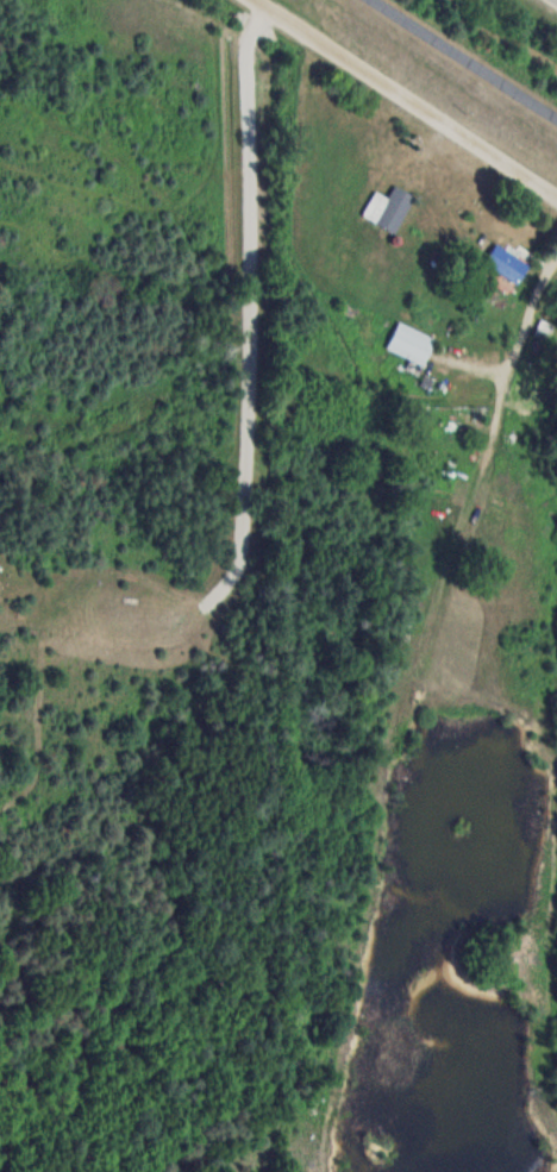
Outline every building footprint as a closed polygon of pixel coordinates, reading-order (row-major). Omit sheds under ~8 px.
[(414,197),(394,187),(389,198),(375,191),(362,216),(395,234),(414,197)] [(485,262),(517,285),(529,267),(498,244),(485,262)] [(436,339),(398,322),(386,349),(423,366),(436,339)]
